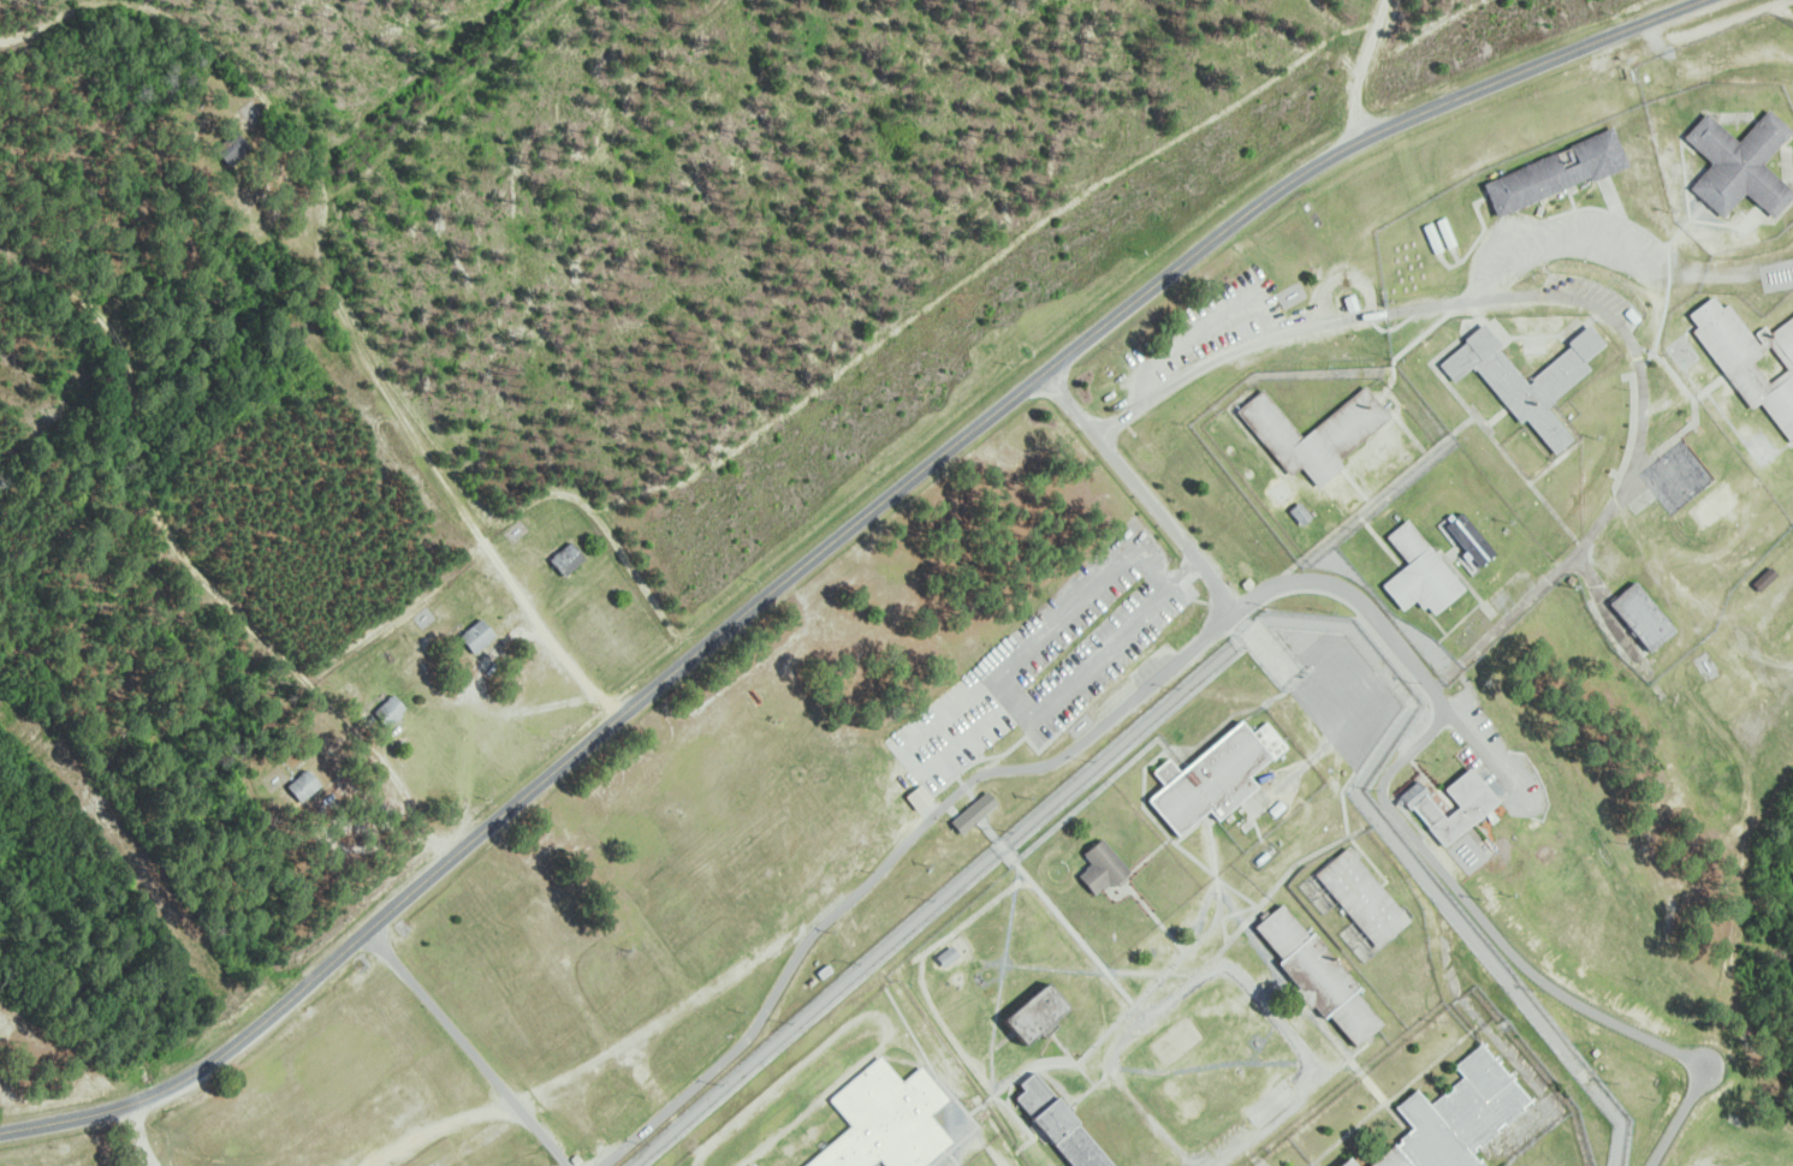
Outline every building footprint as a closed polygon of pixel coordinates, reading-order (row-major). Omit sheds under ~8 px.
[(1738,142),(1703,112),(1680,138),(1709,163),(1688,188),(1722,216),(1744,192),(1771,216),(1792,192),(1761,165),(1789,131),(1765,109),(1738,142)] [(1480,184),(1496,220),(1626,165),(1610,127),(1568,144),(1575,161),(1557,169),(1551,154),(1480,184)] [(221,162),(243,144),(231,130),(210,148),(221,162)] [(1339,296),(1343,312),(1355,308),(1350,293),(1339,296)] [(1792,374),(1792,375),(1792,437),(1788,441),(1758,403),(1749,410),(1690,329),(1693,327),(1684,314),(1711,293),(1721,307),(1726,303),(1757,345),(1764,353),(1752,363),(1747,367),(1767,393),(1792,374)] [(1770,331),(1764,323),(1752,332),(1761,344),(1771,335),(1792,365),(1792,313),(1770,331)] [(1482,323),(1462,339),(1465,343),(1438,364),(1454,382),(1472,367),(1519,423),(1524,420),(1554,456),(1574,439),(1548,407),(1592,370),(1585,362),(1604,345),(1586,325),(1565,341),(1569,346),(1530,379),(1532,381),(1527,386),(1496,349),(1500,345),(1482,323)] [(1757,345),(1764,353),(1771,349),(1787,370),(1768,385),(1752,363),(1747,367),(1767,393),(1792,374),(1792,373),(1792,365),(1771,335),(1761,344),(1757,345)] [(1362,385),(1300,436),(1260,388),(1233,411),(1287,477),(1300,466),(1317,487),(1341,466),(1336,462),(1390,417),(1362,385)] [(1289,510),(1301,525),(1310,518),(1296,504),(1289,510)] [(1406,518),(1464,589),(1433,614),(1426,606),(1421,609),(1414,601),(1401,611),(1381,587),(1407,564),(1384,536),(1406,518)] [(568,542),(548,560),(564,577),(583,560),(568,542)] [(1769,566),(1751,582),(1758,590),(1776,575),(1769,566)] [(1633,582),(1673,632),(1647,653),(1608,603),(1633,582)] [(481,618),(458,635),(474,654),(495,636),(481,618)] [(390,695),(367,713),(382,732),(405,713),(390,695)] [(1236,724),(1177,775),(1164,760),(1148,773),(1162,787),(1146,802),(1176,837),(1205,811),(1215,822),(1252,790),(1242,779),(1266,759),(1236,724)] [(1467,767),(1441,789),(1455,808),(1442,817),(1417,786),(1403,797),(1444,847),(1498,804),(1467,767)] [(305,773),(319,787),(301,804),(287,790),(305,773)] [(900,794),(911,810),(928,798),(916,783),(900,794)] [(985,792),(948,822),(956,833),(968,823),(978,816),(982,811),(993,803),(985,792)] [(1100,839),(1128,871),(1108,890),(1105,886),(1091,898),(1074,878),(1088,864),(1081,856),(1100,839)] [(1346,846),(1408,921),(1373,948),(1312,874),(1346,846)] [(1278,904),(1306,938),(1311,933),(1358,989),(1353,993),(1381,1025),(1352,1048),(1325,1016),(1319,1019),(1275,965),(1280,962),(1249,927),(1278,904)] [(950,947),(936,958),(943,969),(958,958),(950,947)] [(1043,987),(998,1024),(1019,1048),(1063,1012),(1043,987)] [(1460,1079),(1429,1105),(1414,1087),(1390,1106),(1409,1131),(1366,1165),(1477,1165),(1468,1155),(1532,1103),(1480,1040),(1449,1065),(1460,1079)] [(827,1100),(850,1128),(804,1165),(868,1165),(877,1159),(883,1165),(923,1165),(950,1143),(927,1116),(945,1100),(919,1069),(900,1084),(878,1058),(827,1100)] [(1031,1073),(1108,1165),(1069,1165),(1014,1100),(1022,1093),(1016,1085),(1031,1073)] [(1341,1158),(1331,1165),(1348,1165),(1341,1158)] [(1353,1158),(1342,1165),(1359,1165),(1353,1158)]
